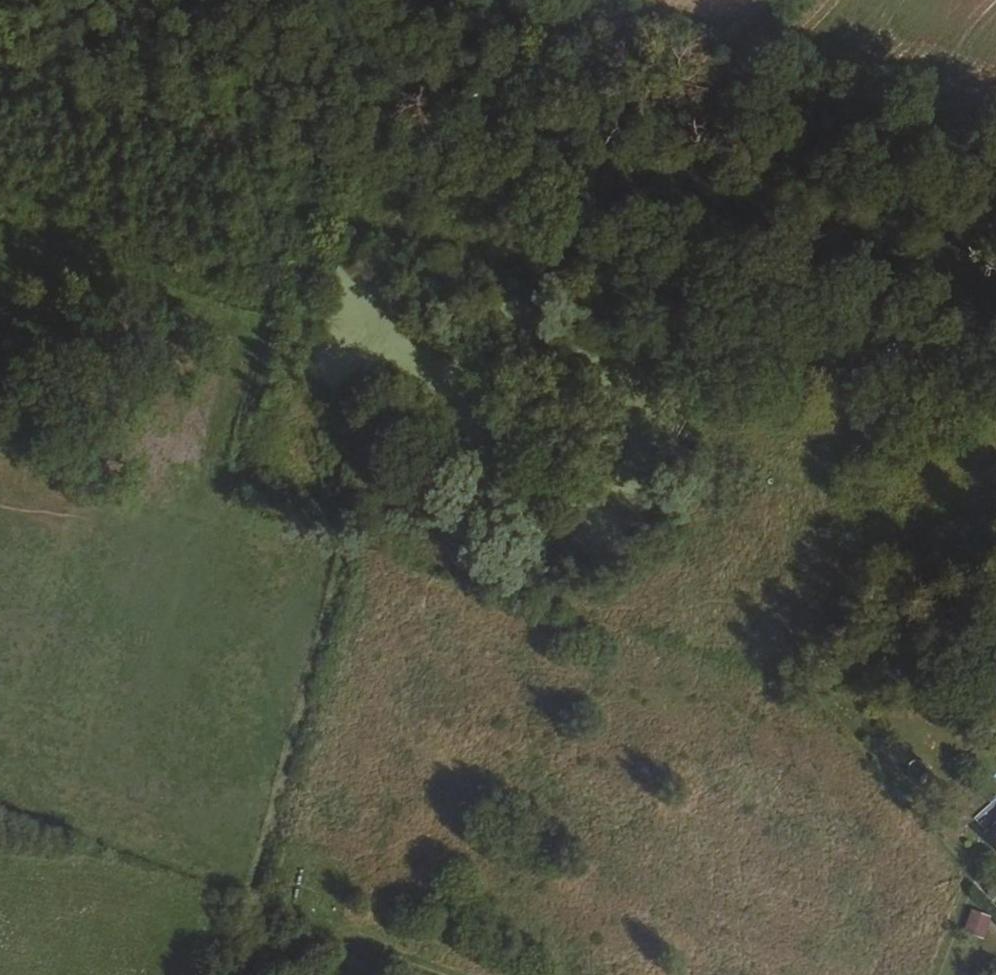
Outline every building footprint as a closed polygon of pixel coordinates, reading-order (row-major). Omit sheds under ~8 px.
[(971,908),(965,922),(985,931),(991,917),(971,908)]
